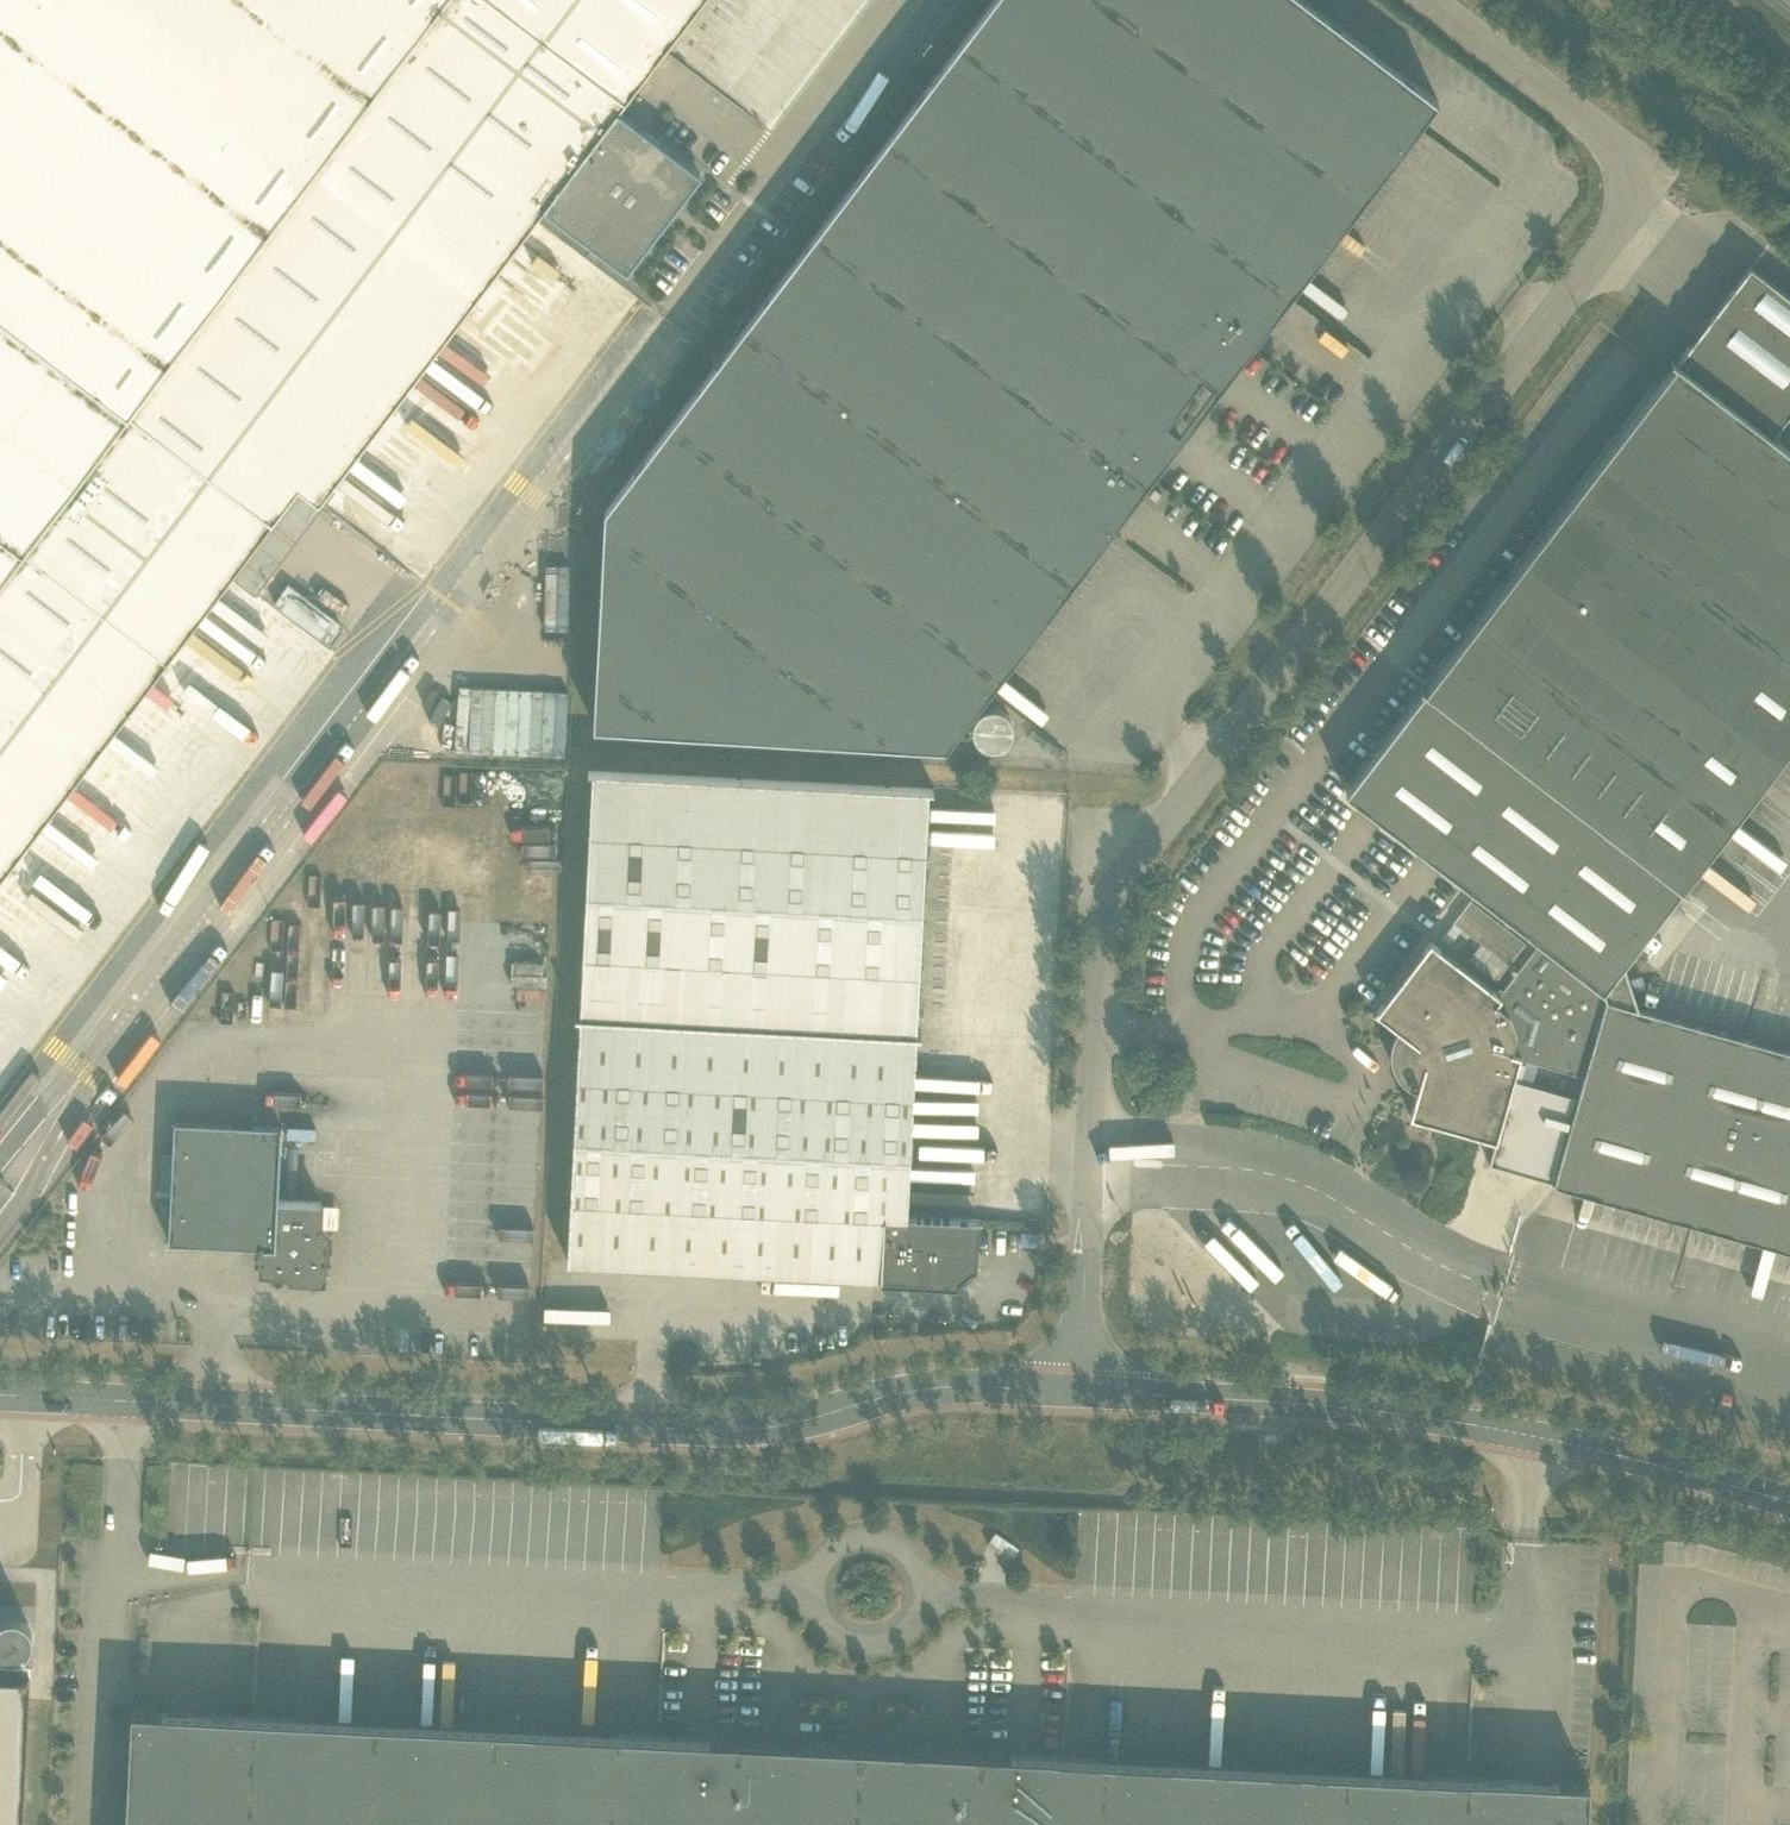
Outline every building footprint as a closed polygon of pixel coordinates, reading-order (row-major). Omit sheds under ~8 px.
[(272,523),(299,487),(319,503),(537,217),(544,208),(627,271),(701,174),(618,110),(703,0),(0,0),(0,315),(272,523)] [(945,746),(949,742),(946,739),(1432,102),(1435,104),(1438,100),(1307,0),(992,0),(605,508),(593,725),(945,746)] [(1750,265),(1676,361),(1772,434),(1789,411),(1789,295),(1750,265)] [(272,523),(0,315),(0,531),(168,659),(272,523)] [(1789,1250),(1789,1050),(1639,1007),(1624,962),(1683,884),(1784,753),(1787,756),(1789,757),(1789,448),(1772,434),(1676,361),(1672,357),(1671,359),(1675,362),(1426,687),(1422,684),(1420,685),(1425,689),(1346,791),(1470,886),(1540,940),(1499,993),(1431,940),(1376,1011),(1395,1032),(1393,1037),(1391,1042),(1391,1046),(1390,1051),(1391,1056),(1392,1061),(1393,1066),(1395,1070),(1398,1074),(1401,1078),(1405,1082),(1409,1085),(1413,1087),(1418,1089),(1410,1115),(1497,1140),(1489,1166),(1554,1183),(1789,1250)] [(168,659),(0,531),(0,879),(168,659)] [(566,750),(568,688),(459,685),(458,722),(468,722),(467,747),(566,750)] [(934,786),(640,772),(593,770),(579,1013),(921,1032),(921,1031),(917,1030),(929,788),(934,788),(934,786)] [(977,1271),(977,1265),(979,1217),(907,1213),(917,1033),(921,1033),(921,1032),(579,1013),(565,1260),(881,1276),(881,1279),(963,1283),(969,1280),(973,1277),(977,1271)] [(171,1189),(169,1241),(263,1246),(262,1264),(268,1270),(299,1271),(304,1278),(318,1278),(324,1273),(326,1235),(320,1229),(321,1201),(278,1199),(282,1126),(175,1121),(173,1153),(162,1153),(160,1188),(171,1189)] [(26,1652),(27,1651),(29,1649),(30,1647),(31,1646),(32,1644),(32,1642),(33,1640),(33,1637),(33,1635),(33,1633),(32,1631),(32,1629),(31,1627),(30,1625),(28,1624),(27,1622),(25,1621),(24,1619),(22,1618),(20,1618),(18,1617),(16,1617),(14,1616),(11,1616),(9,1617),(7,1617),(5,1618),(3,1619),(2,1620),(0,1621),(0,1652),(2,1654),(4,1655),(6,1655),(8,1656),(10,1656),(12,1657),(14,1657),(16,1656),(18,1656),(20,1655),(22,1654),(24,1653),(26,1652)] [(30,1672),(1,1670),(1,1669),(0,1669),(0,1824),(22,1824),(30,1672)] [(1267,1700),(1256,1699),(1255,1763),(1266,1763),(1267,1700)] [(1589,1782),(132,1709),(126,1824),(1587,1824),(1589,1782)]
